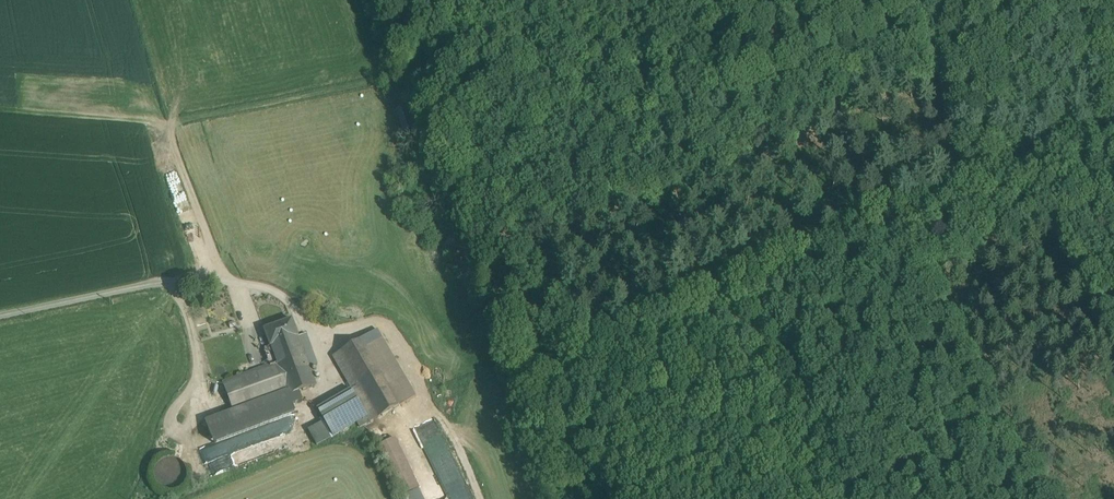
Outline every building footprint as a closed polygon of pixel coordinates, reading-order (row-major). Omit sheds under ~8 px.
[(292,320),(264,330),(270,347),(298,337),(292,320)] [(415,397),(377,331),(361,340),(400,406),(415,397)] [(298,337),(270,347),(276,364),(287,392),(288,396),(298,392),(316,386),(315,383),(311,372),(303,351),(300,342),(298,337)] [(308,339),(300,342),(303,351),(312,348),(308,339)] [(400,406),(361,340),(332,356),(351,389),(370,422),(371,423),(400,406)] [(276,364),(224,383),(234,411),(235,412),(287,392),(276,364)] [(316,370),(311,372),(315,383),(320,381),(316,370)] [(351,389),(317,409),(324,422),(333,437),(357,423),(359,428),(362,426),(362,427),(370,422),(351,389)] [(235,412),(234,411),(206,422),(214,444),(295,414),(292,406),(302,402),(298,392),(288,396),(287,392),(235,412)] [(317,444),(333,437),(324,422),(309,430),(317,444)] [(397,439),(377,449),(403,498),(428,498),(397,439)] [(160,488),(166,491),(174,491),(181,488),(185,482),(187,475),(185,467),(181,461),(174,458),(166,458),(160,461),(155,467),(153,475),(155,482),(160,488)]
